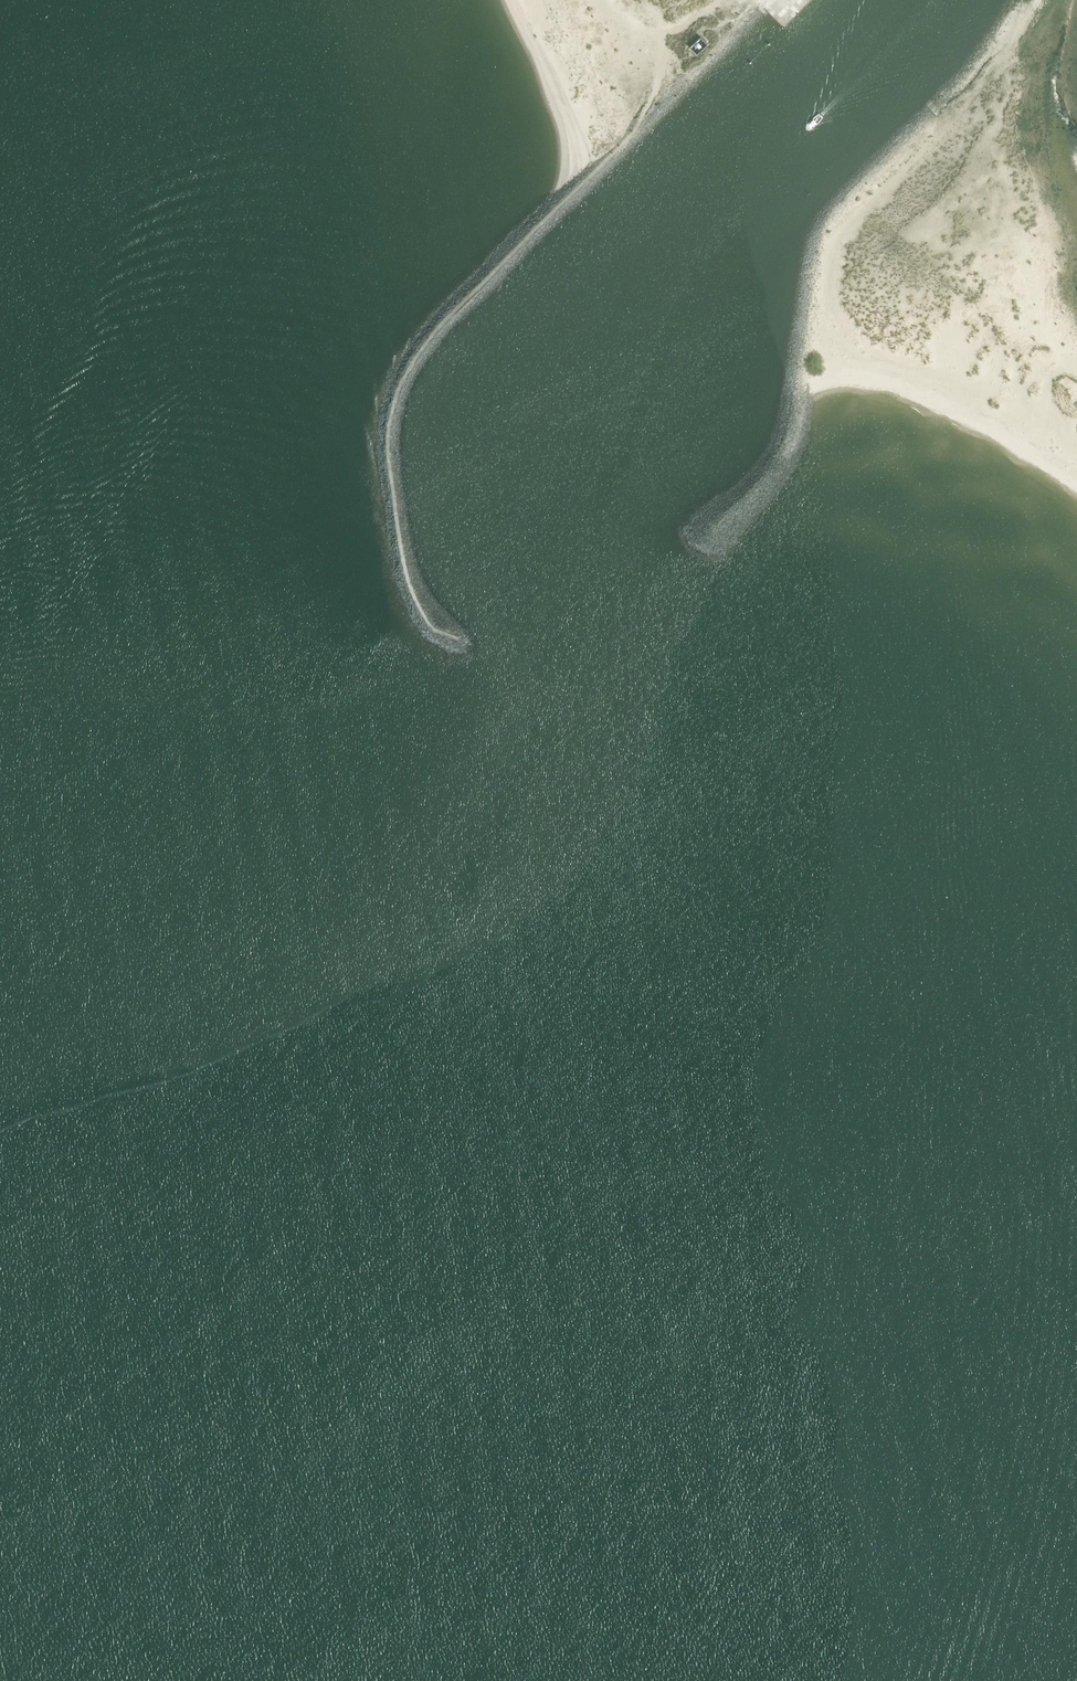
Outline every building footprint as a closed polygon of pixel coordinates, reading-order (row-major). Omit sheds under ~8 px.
[(691,49),(698,56),(709,46),(702,38),(691,49)]
